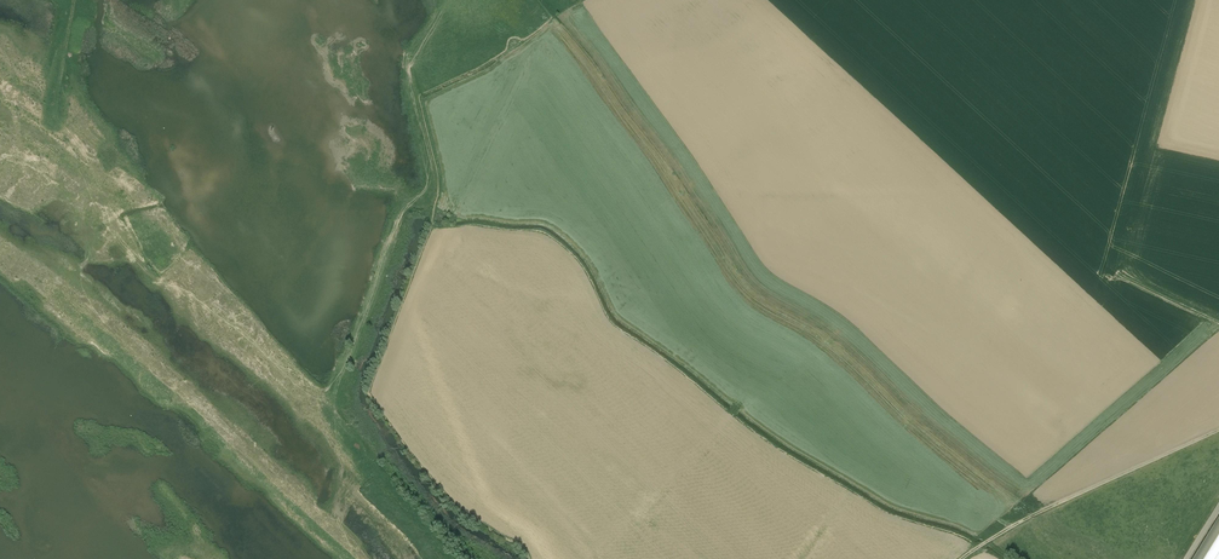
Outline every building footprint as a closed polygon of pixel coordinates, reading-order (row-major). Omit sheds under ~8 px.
[(1193,558),(1218,558),(1218,517),(1193,558)]
